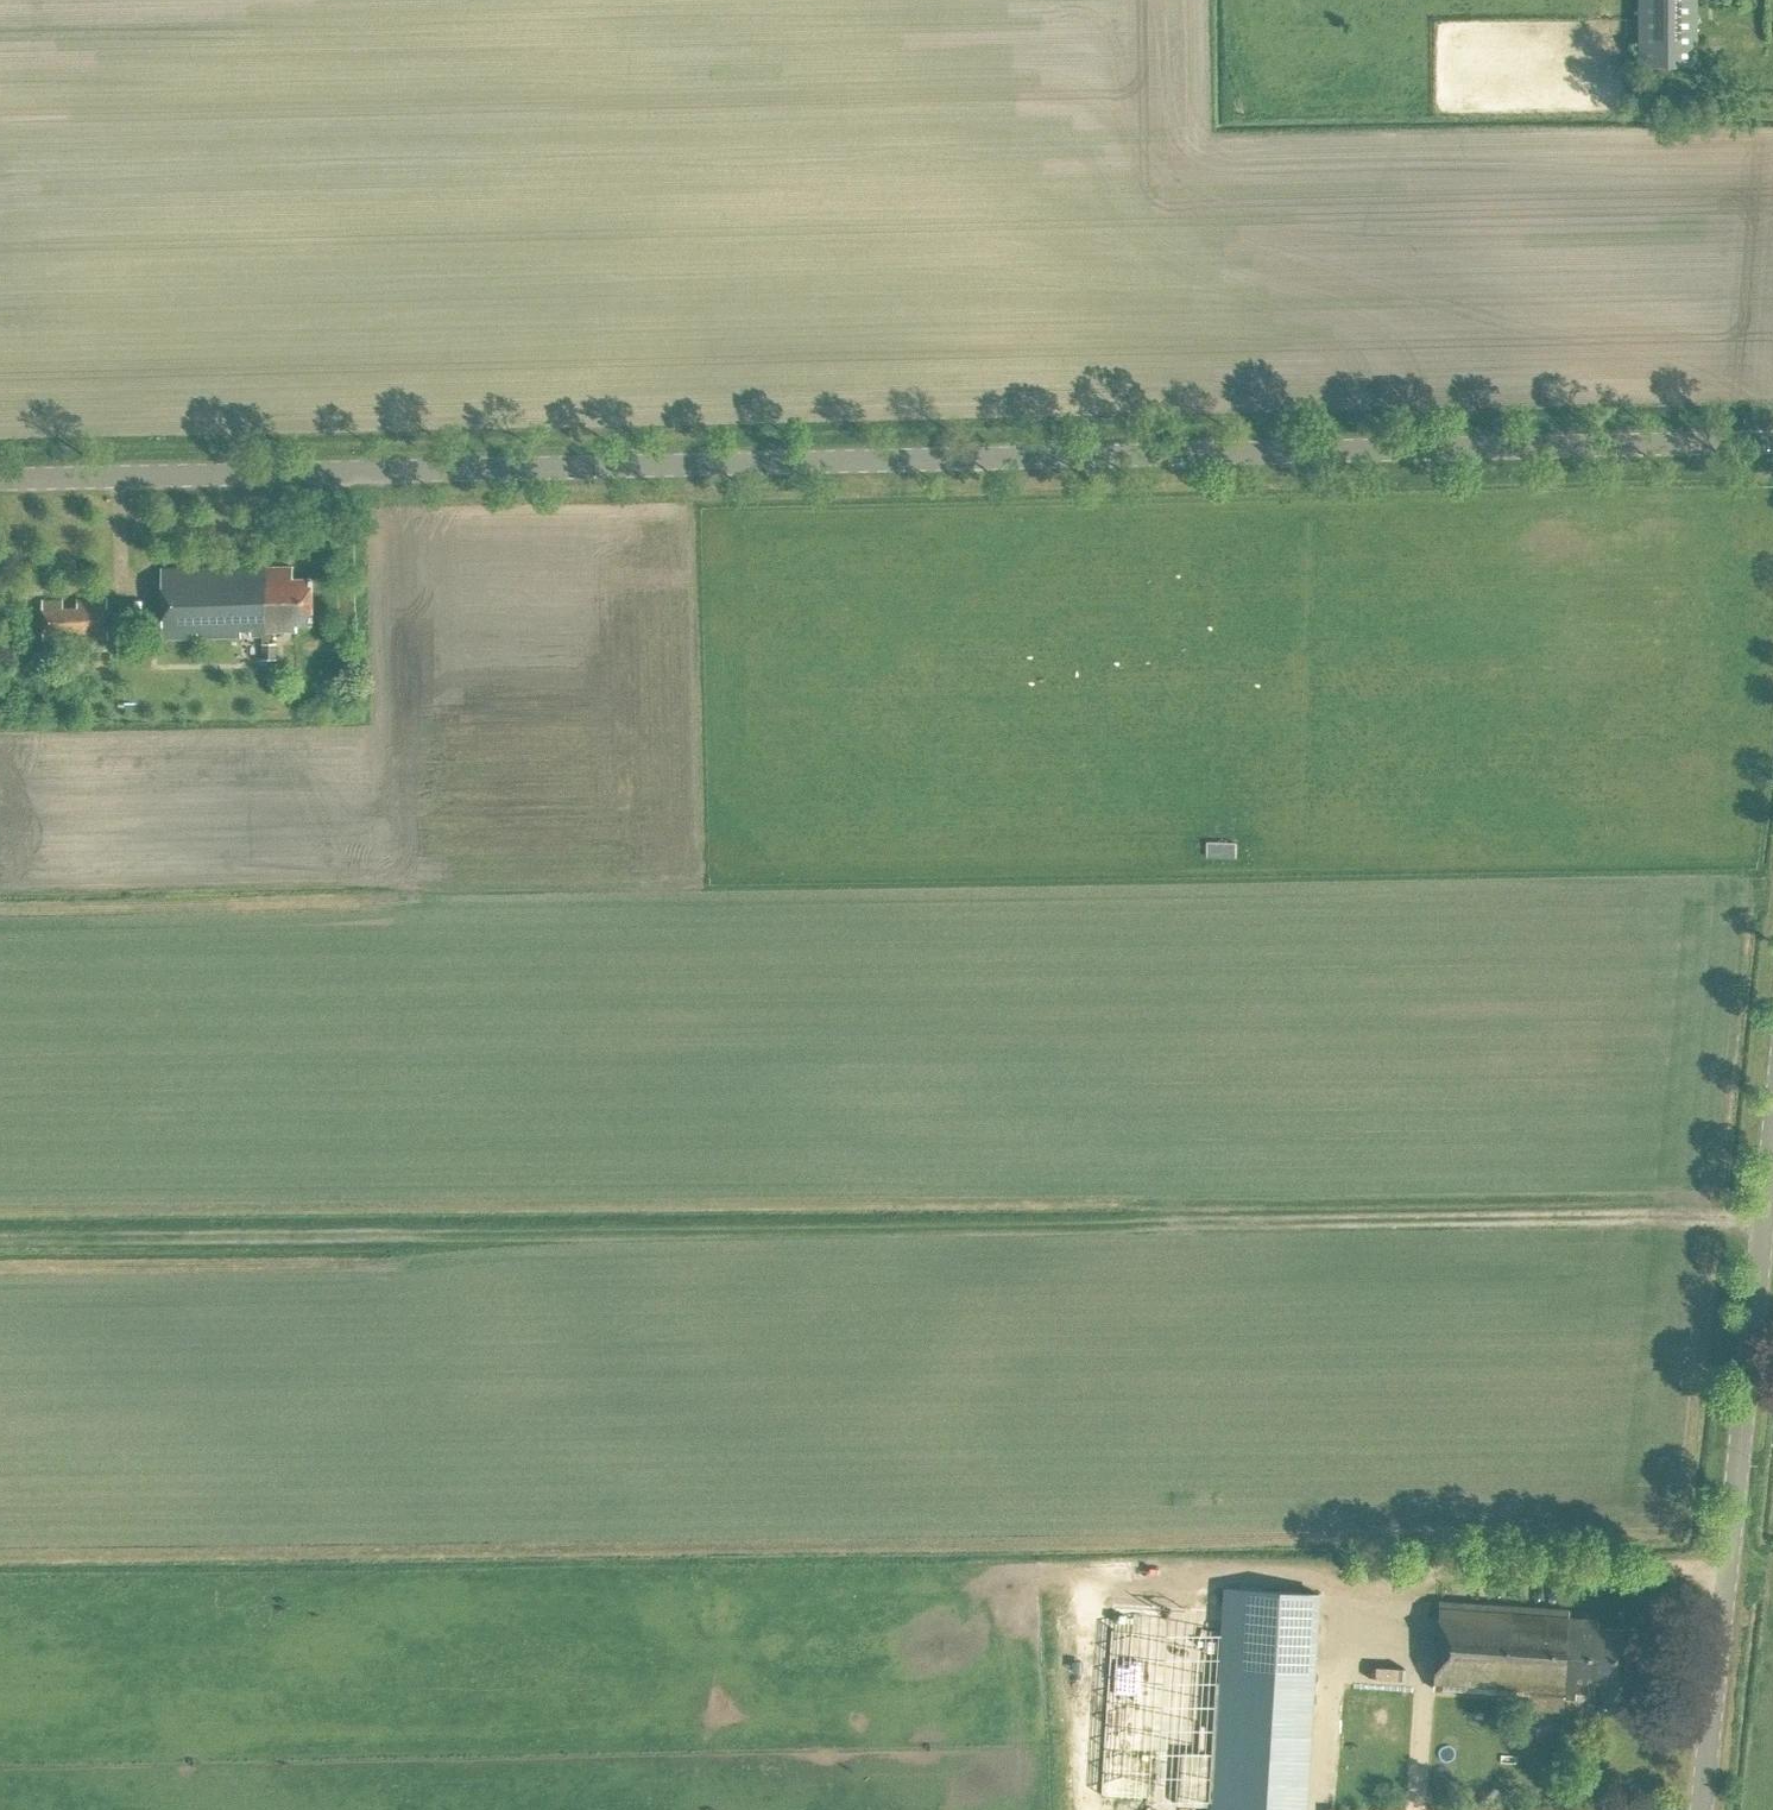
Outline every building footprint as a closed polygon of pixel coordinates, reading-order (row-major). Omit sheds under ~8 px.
[(1704,78),(1703,0),(1646,0),(1646,79),(1704,78)] [(162,569),(164,639),(193,638),(193,634),(198,633),(198,638),(241,637),(241,632),(251,632),(251,637),(262,637),(262,660),(279,659),(278,645),(270,645),(270,633),(296,632),(295,625),(313,625),(312,579),(293,580),(293,566),(162,569)] [(43,641),(110,640),(110,634),(109,600),(43,601),(43,641)] [(110,653),(95,653),(95,667),(110,667),(110,653)] [(1255,1684),(1320,1659),(1296,1598),(1232,1623),(1255,1684)] [(1630,1689),(1634,1630),(1604,1628),(1604,1620),(1574,1618),(1574,1612),(1447,1604),(1441,1691),(1539,1697),(1539,1711),(1563,1713),(1564,1700),(1581,1701),(1582,1693),(1599,1694),(1600,1687),(1630,1689)] [(1100,1809),(1210,1809),(1223,1611),(1115,1605),(1100,1809)]
